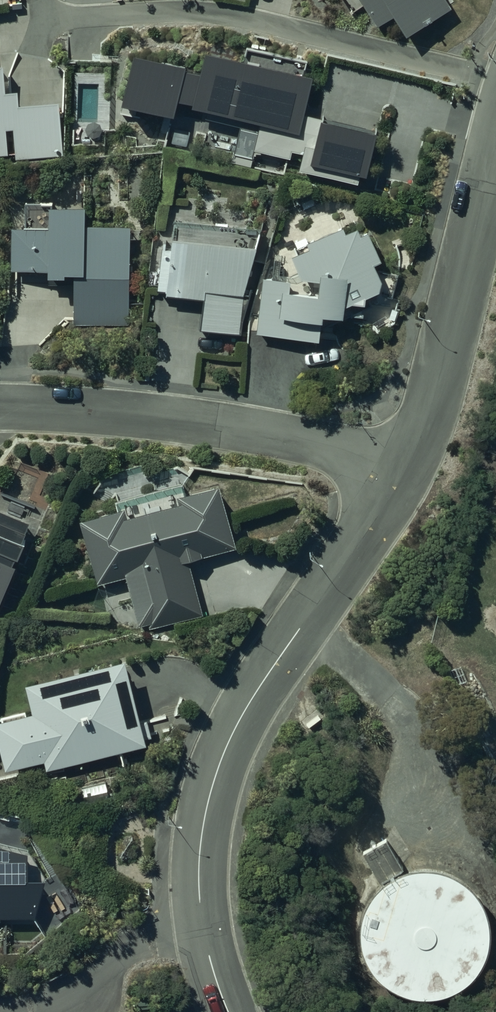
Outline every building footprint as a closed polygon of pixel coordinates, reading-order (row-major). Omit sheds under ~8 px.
[(377,29),(392,20),(406,41),(449,12),(441,0),(357,0),(377,29)] [(8,158),(6,134),(13,134),(16,162),(63,158),(59,106),(19,109),(18,98),(7,99),(5,72),(0,72),(0,159),(8,158)] [(129,327),(130,232),(85,231),(85,214),(52,214),(52,208),(27,208),(26,235),(12,235),(11,276),(49,276),(49,286),(66,286),(66,282),(74,282),(74,326),(129,327)] [(302,288),(264,284),(256,337),(319,346),(321,331),(323,331),(324,325),(344,326),(344,322),(364,322),(364,306),(379,299),(382,288),(375,274),(384,269),(367,236),(360,239),(358,236),(348,242),(343,233),(307,251),(309,255),(292,263),(302,288)] [(256,254),(172,246),(172,255),(162,254),(158,296),(167,297),(167,301),(204,304),(201,335),(241,338),(244,299),(252,299),(256,254)] [(180,511),(129,524),(126,515),(82,529),(97,588),(127,581),(139,630),(149,628),(150,632),(202,619),(188,564),(235,552),(220,492),(178,503),(180,511)] [(24,542),(22,541),(26,529),(24,528),(28,518),(0,507),(0,599),(24,542)] [(26,693),(34,720),(27,722),(26,716),(1,722),(3,729),(0,730),(0,756),(5,776),(44,766),(47,775),(145,750),(124,668),(26,693)] [(3,922),(36,922),(46,885),(27,885),(27,859),(0,853),(0,923),(3,922)] [(352,921),(351,927),(350,934),(349,941),(350,948),(351,955),(353,962),(355,968),(358,975),(362,981),(366,987),(370,992),(375,997),(381,1001),(387,1005),(393,1008),(399,1010),(404,1011),(443,1011),(447,1011),(454,1008),(460,1005),(466,1001),(472,997),(477,993),(481,988),(486,982),(489,976),(492,970),(495,963),(495,959),(495,922),(494,915),(491,908),(488,902),(484,897),(480,891),(475,886),(470,882),(464,877),(458,874),(452,871),(445,869),(438,867),(431,866),(425,865),(418,866),(411,867),(404,868),(397,871),(391,874),(385,877),(379,881),(373,885),(369,890),(364,896),(360,901),(357,907),(354,914),(352,921)]
